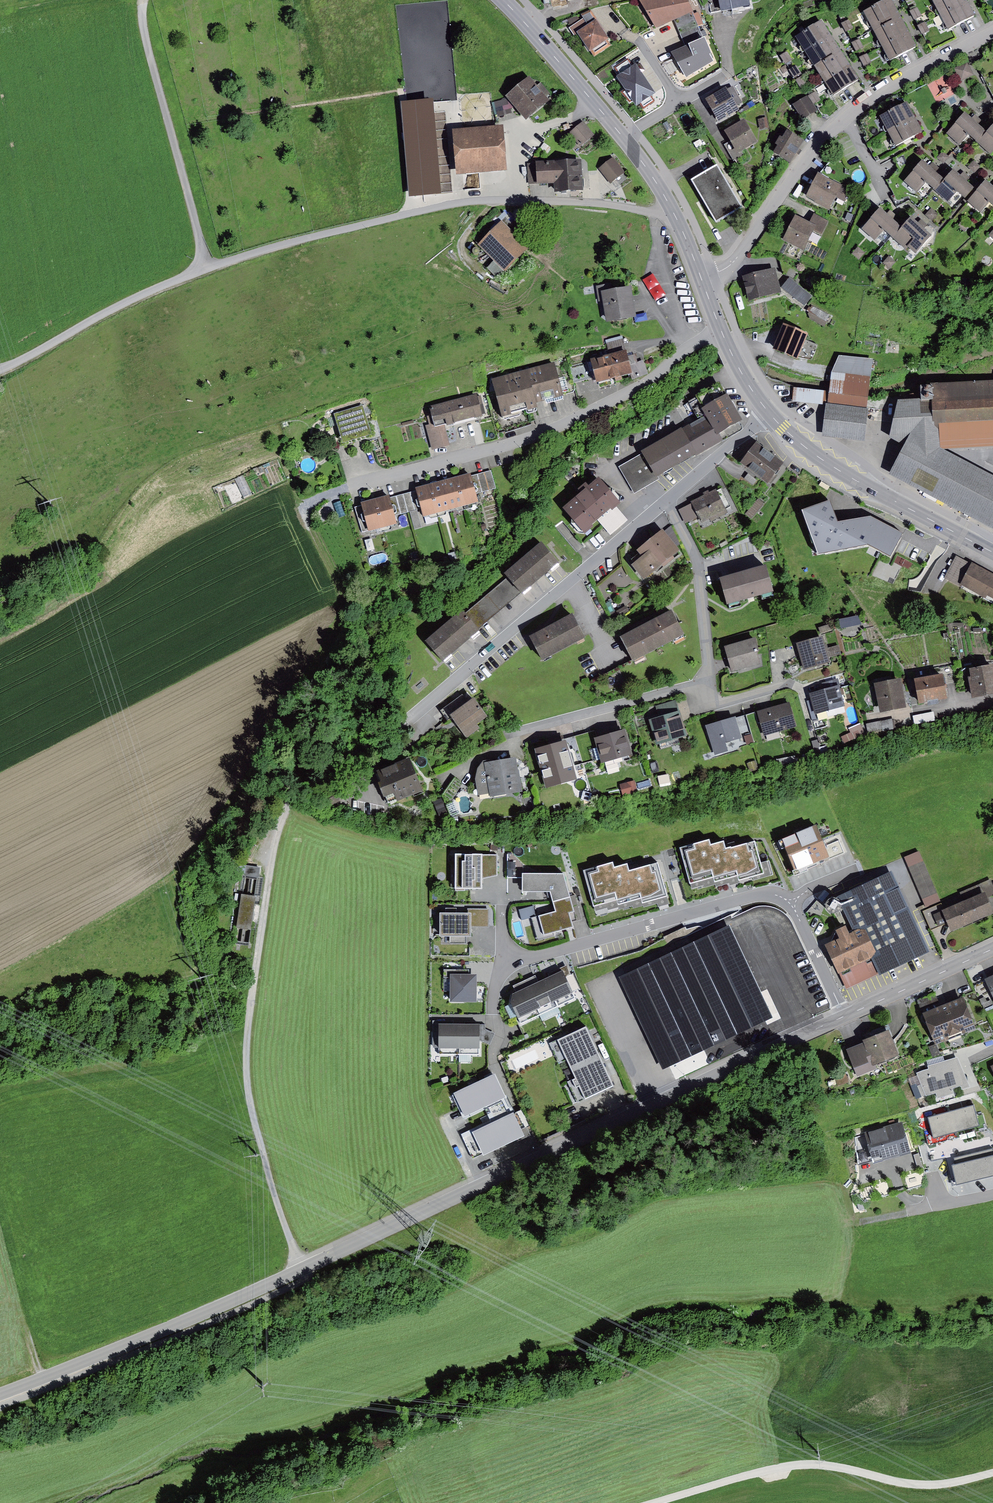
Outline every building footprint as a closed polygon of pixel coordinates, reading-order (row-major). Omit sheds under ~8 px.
[(639,4),(656,31),(675,23),(693,15),(687,0),(657,0),(639,4)] [(721,16),(751,9),(748,0),(718,0),(721,16)] [(864,13),(873,30),(899,17),(891,0),(864,13)] [(932,3),(940,18),(967,3),(965,0),(937,0),(932,3)] [(974,17),(967,3),(940,18),(947,31),(974,17)] [(916,8),(909,13),(914,22),(922,17),(916,8)] [(686,49),(705,42),(693,15),(675,23),(686,49)] [(899,17),(873,30),(881,47),(908,33),(899,17)] [(849,21),(841,25),(845,33),(853,29),(849,21)] [(594,23),(575,35),(587,54),(606,41),(594,23)] [(821,23),(795,40),(805,55),(831,39),(821,23)] [(925,24),(917,28),(921,37),(930,32),(925,24)] [(908,33),(881,47),(889,63),(916,49),(908,33)] [(840,52),(831,39),(805,55),(814,69),(840,52)] [(859,40),(851,45),(856,53),(864,49),(859,40)] [(711,56),(705,42),(686,49),(671,56),(686,81),(713,65),(709,58),(711,56)] [(840,52),(814,69),(824,83),(849,66),(840,52)] [(787,53),(780,58),(785,66),(792,61),(787,53)] [(866,55),(858,59),(863,68),(871,64),(866,55)] [(967,63),(954,71),(961,83),(974,76),(967,63)] [(656,97),(635,66),(616,79),(636,110),(641,107),(643,110),(654,102),(652,99),(656,97)] [(849,66),(824,83),(834,98),(859,82),(849,66)] [(796,67),(789,71),(794,80),(801,75),(796,67)] [(945,75),(932,81),(940,97),(952,91),(945,75)] [(803,77),(795,82),(800,90),(808,85),(803,77)] [(530,81),(507,100),(509,102),(514,108),(526,122),(549,103),(530,81)] [(739,113),(726,91),(705,103),(718,125),(739,113)] [(815,93),(808,98),(813,106),(820,101),(815,93)] [(807,97),(793,106),(803,121),(817,112),(813,106),(808,98),(807,97)] [(458,99),(407,105),(409,125),(422,124),(421,119),(460,115),(458,99)] [(509,102),(495,105),(497,117),(511,115),(510,109),(514,108),(509,102)] [(906,105),(879,119),(888,135),(915,120),(906,105)] [(977,144),(985,134),(963,115),(945,137),(957,146),(966,136),(977,144)] [(767,119),(757,121),(759,131),(769,129),(767,119)] [(922,134),(915,120),(888,135),(896,148),(922,134)] [(450,132),(450,121),(433,121),(434,132),(450,132)] [(594,137),(583,123),(568,135),(578,149),(594,137)] [(757,145),(744,123),(724,134),(737,156),(757,145)] [(802,143),(787,134),(783,142),(779,140),(784,130),(780,127),(771,142),(775,144),(773,147),(776,149),(771,157),(789,167),(802,143)] [(978,146),(990,156),(992,153),(992,128),(978,146)] [(503,129),(453,133),(457,176),(506,172),(503,129)] [(433,139),(410,142),(413,198),(436,196),(433,139)] [(943,153),(937,160),(943,165),(949,158),(943,153)] [(624,174),(611,159),(597,170),(609,186),(624,174)] [(581,162),(537,164),(538,187),(554,186),(555,195),(583,194),(581,162)] [(974,162),(968,170),(975,175),(981,168),(974,162)] [(933,192),(942,181),(920,163),(903,184),(917,195),(925,185),(933,192)] [(536,185),(535,165),(527,165),(528,185),(536,185)] [(742,210),(718,169),(692,184),(716,225),(742,210)] [(963,203),(974,191),(953,172),(934,193),(945,203),(953,194),(963,203)] [(851,191),(817,174),(804,200),(829,212),(836,199),(845,203),(851,191)] [(985,184),(968,203),(981,214),(989,204),(992,208),(992,190),(985,184)] [(931,210),(926,216),(932,221),(937,215),(931,210)] [(890,239),(899,229),(879,211),(861,231),(875,243),(884,233),(890,239)] [(809,226),(796,219),(784,243),(805,254),(814,234),(822,237),(829,223),(814,216),(809,226)] [(970,225),(963,220),(958,226),(964,232),(970,225)] [(915,257),(931,239),(910,221),(893,240),(906,252),(908,250),(915,257)] [(527,250),(499,223),(476,247),(504,274),(527,250)] [(858,248),(852,255),(858,260),(864,254),(858,248)] [(889,257),(883,263),(889,269),(895,263),(889,257)] [(773,271),(743,279),(749,300),(779,291),(773,271)] [(656,300),(666,294),(653,273),(643,279),(656,300)] [(789,280),(782,290),(804,307),(812,297),(789,280)] [(612,285),(597,287),(599,303),(603,303),(606,324),(635,320),(632,291),(613,293),(612,285)] [(829,316),(812,306),(808,312),(826,322),(829,316)] [(806,335),(784,326),(775,348),(797,357),(810,360),(816,345),(804,340),(806,335)] [(623,337),(606,341),(610,358),(616,384),(632,377),(634,382),(648,377),(642,362),(637,364),(635,355),(626,358),(623,337)] [(839,355),(837,373),(870,377),(872,359),(839,355)] [(616,384),(610,358),(571,367),(575,383),(593,379),(595,388),(616,384)] [(554,364),(490,381),(501,422),(538,412),(536,407),(563,400),(562,396),(573,393),(574,390),(570,372),(557,375),(554,364)] [(837,373),(832,372),(830,385),(830,392),(794,388),(792,400),(829,404),(826,431),(863,435),(869,389),(870,377),(837,373)] [(720,381),(689,400),(699,415),(705,412),(707,415),(716,430),(741,415),(720,381)] [(889,478),(992,534),(992,480),(940,452),(992,450),(992,384),(931,387),(932,403),(897,404),(889,441),(906,449),(889,478)] [(478,409),(489,406),(485,393),(457,401),(463,425),(481,420),(478,409)] [(463,425),(457,401),(428,408),(430,415),(427,416),(429,426),(426,427),(428,438),(446,434),(445,429),(463,425)] [(363,408),(334,416),(344,447),(372,439),(363,408)] [(707,415),(620,465),(634,491),(659,477),(656,473),(720,436),(716,430),(707,415)] [(446,434),(428,438),(432,451),(449,447),(446,434)] [(784,462),(755,440),(740,459),(771,484),(778,474),(776,472),(784,462)] [(490,469),(477,473),(482,491),(495,488),(490,469)] [(470,471),(455,475),(463,504),(478,499),(477,493),(482,491),(477,473),(471,475),(470,471)] [(621,498),(599,473),(564,503),(585,528),(596,519),(610,534),(627,519),(614,504),(621,498)] [(748,473),(744,478),(752,485),(757,479),(748,473)] [(455,475),(443,478),(450,507),(463,504),(455,475)] [(443,478),(430,482),(437,511),(450,507),(443,478)] [(821,481),(819,485),(827,490),(829,486),(821,481)] [(430,482),(415,485),(416,489),(410,491),(415,510),(422,508),(423,513),(437,511),(430,482)] [(733,511),(722,486),(717,488),(716,487),(690,499),(691,502),(698,516),(701,521),(710,517),(711,520),(725,513),(726,514),(733,511)] [(410,491),(396,495),(401,513),(415,510),(410,491)] [(390,493),(376,497),(385,526),(398,522),(395,514),(401,513),(396,495),(391,496),(390,493)] [(362,504),(354,506),(361,533),(385,526),(376,497),(362,501),(362,504)] [(758,498),(746,513),(751,518),(763,502),(758,498)] [(698,516),(691,502),(678,509),(685,522),(698,516)] [(836,525),(829,504),(802,512),(817,557),(867,548),(891,560),(903,536),(871,520),(836,525)] [(680,547),(662,526),(637,547),(642,552),(631,561),(643,576),(661,561),(664,564),(674,555),(673,552),(680,547)] [(559,558),(542,537),(503,570),(508,575),(520,590),(538,576),(559,558)] [(961,581),(971,562),(955,554),(943,576),(960,585),(961,581)] [(766,560),(720,572),(727,600),(749,594),(773,587),(766,560)] [(973,560),(971,562),(961,581),(992,597),(992,570),(973,560)] [(508,575),(467,610),(480,625),(520,590),(508,575)] [(463,605),(426,636),(443,656),(458,643),(480,625),(467,610),(463,605)] [(626,607),(616,613),(619,618),(629,613),(626,607)] [(646,625),(617,640),(629,665),(682,638),(669,613),(646,625)] [(858,616),(839,620),(841,627),(860,624),(858,616)] [(549,632),(529,642),(542,667),(585,645),(572,620),(549,632)] [(821,633),(796,641),(805,668),(830,660),(828,657),(824,643),(821,633)] [(755,635),(726,643),(733,669),(759,662),(755,649),(759,647),(755,635)] [(827,643),(824,643),(828,657),(841,653),(838,644),(828,647),(827,643)] [(968,664),(973,694),(992,691),(992,660),(968,664)] [(942,670),(914,675),(919,700),(932,698),(946,695),(942,670)] [(900,675),(874,681),(880,711),(893,708),(906,705),(900,675)] [(838,684),(810,691),(812,699),(806,701),(812,721),(846,711),(838,684)] [(467,699),(462,693),(439,709),(447,720),(452,716),(467,736),(480,727),(476,722),(488,714),(474,694),(467,699)] [(656,713),(648,715),(656,743),(687,734),(676,699),(654,706),(656,713)] [(755,712),(744,714),(753,743),(766,740),(765,735),(797,726),(790,700),(758,709),(760,717),(756,718),(755,712)] [(934,711),(913,715),(914,724),(935,719),(934,711)] [(735,715),(706,723),(715,754),(730,750),(728,741),(741,738),(743,746),(753,743),(744,714),(735,717),(735,715)] [(894,718),(867,723),(868,732),(895,727),(894,718)] [(851,732),(842,736),(844,742),(865,734),(860,722),(849,727),(851,732)] [(626,726),(595,734),(602,761),(633,752),(626,726)] [(566,737),(535,746),(546,787),(577,778),(566,737)] [(818,741),(811,743),(815,757),(822,755),(818,741)] [(522,791),(517,754),(483,759),(478,765),(475,777),(479,794),(490,792),(490,796),(522,791)] [(795,755),(776,758),(777,763),(796,761),(795,755)] [(425,789),(416,768),(402,774),(396,759),(378,766),(383,780),(379,782),(388,803),(425,789)] [(755,760),(748,763),(751,771),(758,768),(755,760)] [(668,773),(658,775),(661,786),(670,784),(668,773)] [(455,776),(444,793),(451,815),(459,813),(459,815),(474,813),(470,794),(468,794),(467,791),(467,785),(455,776)] [(634,780),(620,783),(622,794),(637,791),(634,780)] [(333,804),(348,795),(345,789),(329,798),(333,804)] [(583,790),(581,798),(589,800),(591,793),(583,790)] [(797,838),(786,842),(795,866),(830,853),(826,844),(817,821),(794,830),(797,838)] [(709,837),(680,846),(691,881),(713,874),(714,879),(737,872),(738,878),(764,870),(755,838),(726,845),(724,838),(710,842),(709,837)] [(839,839),(826,844),(830,853),(831,857),(844,852),(839,839)] [(918,850),(905,856),(926,905),(940,899),(918,850)] [(483,851),(456,851),(455,888),(483,889),(483,877),(483,854),(483,851)] [(498,853),(483,854),(483,877),(497,874),(498,853)] [(512,853),(507,853),(507,877),(522,877),(522,870),(522,864),(512,853)] [(613,859),(584,868),(595,903),(617,896),(618,901),(641,894),(642,900),(667,893),(658,860),(630,867),(628,860),(614,864),(613,859)] [(837,895),(854,927),(862,923),(875,951),(840,968),(847,988),(928,950),(891,869),(837,895)] [(553,899),(570,893),(564,870),(522,870),(522,877),(522,887),(550,890),(553,899)] [(963,899),(972,921),(992,913),(992,909),(985,890),(963,899)] [(570,893),(553,899),(556,909),(536,914),(531,916),(537,939),(552,935),(551,929),(572,923),(569,910),(574,908),(570,893)] [(941,903),(923,911),(931,929),(948,922),(951,930),(972,921),(963,899),(943,908),(941,903)] [(536,914),(533,905),(519,909),(522,919),(531,916),(536,914)] [(489,926),(489,908),(471,907),(471,911),(471,926),(489,926)] [(471,911),(440,910),(440,933),(470,934),(471,926),(471,911)] [(840,936),(827,942),(840,968),(875,951),(862,923),(854,927),(849,929),(845,921),(835,926),(840,936)] [(700,937),(619,976),(663,1068),(744,1029),(700,937)] [(469,967),(444,967),(444,976),(450,976),(450,972),(469,972),(469,967)] [(563,968),(545,976),(558,1004),(575,996),(563,968)] [(469,972),(450,972),(450,976),(450,999),(477,999),(477,972),(469,972)] [(985,977),(992,994),(992,973),(985,977)] [(545,976),(527,985),(540,1012),(558,1004),(545,976)] [(512,992),(511,998),(522,1021),(540,1012),(527,985),(512,992)] [(936,993),(918,999),(922,1008),(939,1002),(936,993)] [(964,996),(923,1011),(936,1043),(976,1028),(964,996)] [(460,1022),(439,1022),(439,1053),(460,1052),(460,1022)] [(479,1022),(460,1022),(460,1052),(480,1052),(480,1040),(479,1024),(479,1022)] [(485,1024),(479,1024),(480,1040),(490,1044),(495,1033),(485,1028),(485,1024)] [(585,1025),(550,1042),(559,1061),(567,1057),(576,1075),(567,1079),(577,1100),(613,1083),(585,1025)] [(863,1040),(848,1046),(859,1075),(884,1065),(882,1060),(899,1053),(889,1027),(862,1038),(863,1040)] [(929,1067),(917,1071),(921,1083),(917,1084),(922,1096),(936,1091),(937,1097),(969,1086),(958,1054),(928,1065),(929,1067)] [(495,1070),(454,1091),(465,1113),(506,1093),(495,1070)] [(846,1072),(835,1076),(839,1085),(849,1081),(846,1072)] [(503,1099),(489,1107),(495,1118),(485,1124),(497,1146),(521,1133),(503,1099)] [(973,1104),(928,1116),(934,1136),(979,1124),(973,1104)] [(903,1122),(865,1132),(866,1135),(855,1137),(857,1164),(873,1161),(911,1151),(903,1122)] [(482,1126),(462,1135),(473,1157),(493,1148),(482,1126)] [(954,1156),(955,1161),(952,1162),(956,1182),(992,1173),(992,1151),(992,1148),(954,1156)]
